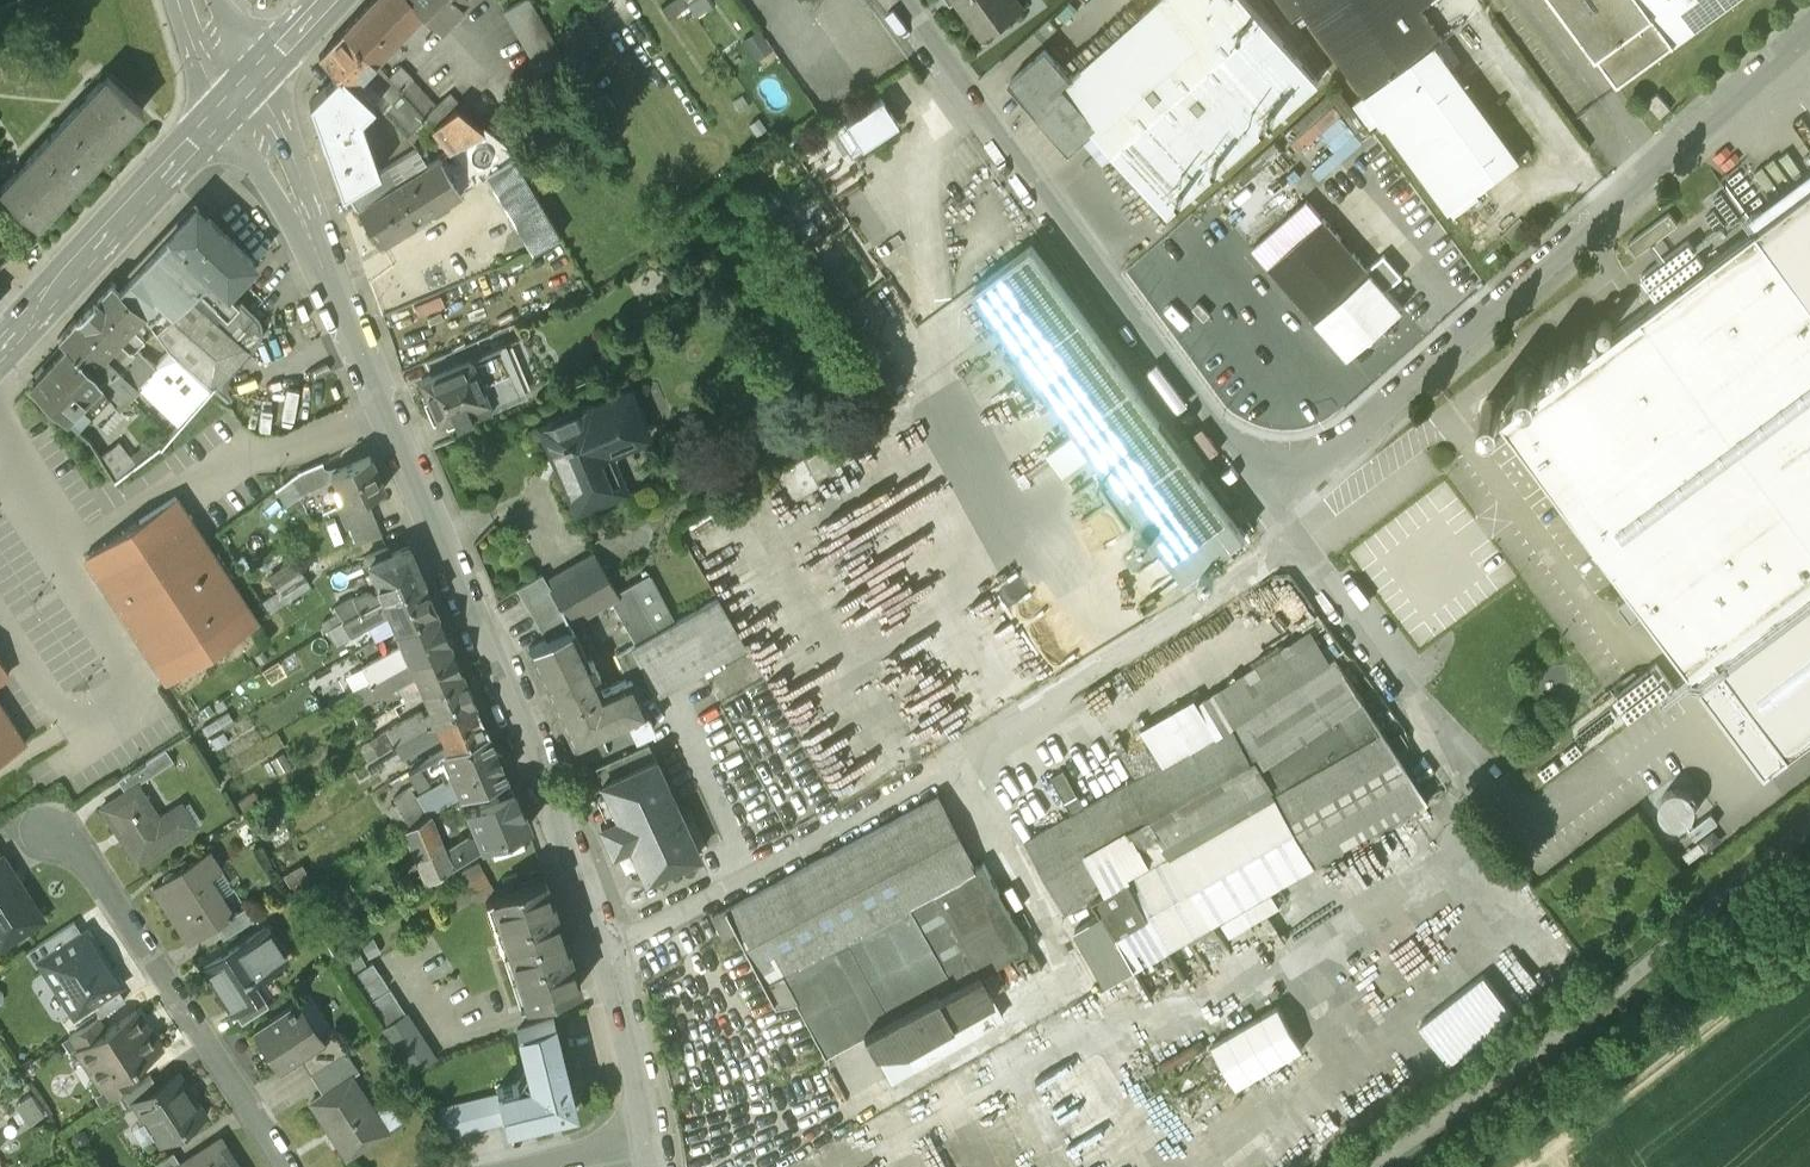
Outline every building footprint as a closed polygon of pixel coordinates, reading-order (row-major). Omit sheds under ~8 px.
[(342,29),(373,60),(400,32),(420,10),(412,0),(370,0),(342,29)] [(420,10),(435,26),(461,0),(412,0),(420,10)] [(529,0),(518,0),(503,9),(533,60),(557,45),(529,0)] [(1018,0),(961,0),(985,33),(1022,6),(1018,0)] [(1083,69),(1081,68),(1070,77),(1046,50),(1012,79),(1040,112),(1038,113),(1070,150),(1094,129),(1169,216),(1320,84),(1247,0),(1162,0),(1083,69)] [(1292,22),(1303,14),(1364,97),(1436,43),(1442,39),(1421,9),(1433,0),(1276,0),(1292,22)] [(1617,86),(1734,0),(1554,0),(1617,86)] [(435,26),(420,10),(400,32),(460,103),(483,82),(435,26)] [(373,60),(342,29),(319,54),(329,64),(331,62),(353,82),(360,74),(372,62),(373,60)] [(1521,159),(1436,43),(1364,97),(1449,212),(1521,159)] [(401,93),(372,62),(360,74),(390,104),(401,93)] [(351,85),(337,72),(308,100),(341,192),(346,189),(378,170),(359,117),(372,104),(353,84),(351,85)] [(0,188),(36,221),(141,108),(106,75),(0,188)] [(880,97),(833,128),(849,153),(897,122),(880,97)] [(483,127),(455,106),(433,126),(450,148),(483,127)] [(1343,155),(1362,139),(1351,126),(1338,137),(1343,143),(1337,148),(1343,155)] [(395,183),(392,184),(414,220),(457,193),(435,157),(395,183)] [(558,233),(513,157),(484,174),(531,249),(558,233)] [(346,189),(356,207),(392,184),(395,183),(385,166),(378,170),(346,189)] [(392,184),(356,207),(378,242),(414,220),(392,184)] [(1756,231),(1809,303),(1809,191),(1756,231)] [(229,231),(212,215),(209,219),(194,205),(168,233),(224,290),(238,276),(253,261),(225,235),(229,231)] [(1669,213),(1628,243),(1636,255),(1678,225),(1669,213)] [(1403,308),(1323,218),(1268,267),(1348,357),(1403,308)] [(1756,231),(1501,421),(1691,674),(1809,585),(1809,303),(1756,231)] [(224,290),(168,233),(117,287),(116,288),(141,310),(142,310),(169,349),(213,302),(224,290)] [(0,237),(0,259),(11,248),(0,237)] [(1245,534),(1032,244),(973,287),(1186,576),(1245,534)] [(225,313),(237,300),(232,295),(245,282),(238,276),(224,290),(213,302),(225,313)] [(117,287),(110,280),(74,318),(105,348),(115,338),(130,352),(134,347),(130,343),(138,335),(127,325),(141,310),(116,288),(117,287)] [(213,302),(169,349),(211,385),(256,339),(257,335),(258,330),(258,325),(257,321),(254,317),(237,300),(225,313),(213,302)] [(105,348),(74,318),(57,336),(65,344),(88,366),(107,394),(116,405),(128,392),(100,353),(105,348)] [(88,366),(65,344),(29,382),(65,416),(77,402),(90,413),(107,394),(88,366)] [(424,361),(430,375),(469,358),(463,344),(424,361)] [(430,375),(420,379),(428,397),(422,400),(431,422),(442,418),(445,425),(518,394),(506,364),(503,365),(495,347),(469,358),(430,375)] [(211,385),(169,349),(134,385),(178,423),(211,385)] [(632,390),(583,410),(583,408),(542,425),(552,449),(557,447),(583,508),(618,493),(598,447),(647,427),(632,390)] [(110,467),(127,453),(117,440),(100,454),(110,467)] [(335,482),(344,504),(364,496),(384,487),(370,455),(330,472),(335,482)] [(335,482),(330,472),(308,482),(312,492),(335,482)] [(1445,482),(1351,552),(1424,649),(1518,579),(1445,482)] [(175,494),(83,556),(167,681),(259,619),(175,494)] [(380,533),(364,496),(344,504),(339,506),(355,543),(380,533)] [(1161,544),(1153,535),(1128,557),(1153,585),(1173,567),(1157,548),(1161,544)] [(384,598),(423,581),(408,544),(383,554),(381,549),(365,556),(380,590),(371,595),(364,591),(351,597),(358,612),(384,598)] [(561,608),(610,579),(594,554),(570,567),(569,565),(545,579),(544,579),(561,608)] [(293,556),(268,573),(284,598),(310,581),(293,556)] [(717,597),(674,621),(647,574),(617,591),(610,579),(561,608),(544,579),(545,579),(541,572),(516,587),(547,638),(572,626),(570,621),(611,597),(636,643),(617,653),(627,677),(630,676),(637,689),(648,683),(656,696),(702,671),(701,670),(745,646),(717,597)] [(397,629),(436,612),(423,581),(384,598),(358,612),(356,613),(364,627),(382,617),(380,613),(388,608),(397,629)] [(1031,583),(1007,602),(1023,622),(1047,603),(1031,583)] [(1691,674),(1765,774),(1809,740),(1809,585),(1691,674)] [(370,681),(383,674),(410,659),(449,642),(436,612),(397,629),(405,648),(399,651),(397,648),(357,670),(360,676),(366,673),(370,681)] [(589,662),(572,626),(547,638),(530,647),(582,758),(654,726),(637,689),(630,676),(627,677),(602,689),(596,677),(601,675),(594,660),(589,662)] [(1163,761),(1026,843),(1070,916),(1097,900),(1107,919),(1136,972),(1427,805),(1321,630),(1202,701),(1199,696),(1144,730),(1163,761)] [(423,690),(462,673),(449,642),(410,659),(383,674),(391,688),(407,678),(409,672),(414,669),(423,690)] [(14,676),(0,655),(0,685),(14,676)] [(384,730),(393,745),(436,720),(475,704),(462,673),(423,690),(431,709),(423,713),(421,710),(384,730)] [(369,699),(391,688),(383,674),(370,681),(367,683),(370,689),(365,691),(369,699)] [(1613,695),(1516,767),(1534,791),(1631,718),(1613,695)] [(29,743),(0,700),(0,762),(29,743)] [(447,747),(487,731),(475,704),(436,720),(393,745),(401,757),(433,738),(436,733),(440,731),(447,747)] [(445,768),(448,761),(462,794),(506,776),(487,731),(447,747),(442,749),(407,771),(411,779),(405,783),(409,790),(410,789),(445,768)] [(621,754),(628,769),(654,757),(647,742),(621,754)] [(125,791),(136,784),(171,761),(163,748),(117,778),(125,791)] [(594,766),(601,781),(628,769),(621,754),(594,766)] [(628,769),(601,781),(617,816),(599,824),(601,826),(602,826),(604,834),(608,842),(612,847),(610,847),(612,850),(629,843),(645,877),(698,853),(654,757),(628,769)] [(180,804),(158,818),(136,784),(125,791),(101,806),(137,862),(194,826),(180,804)] [(410,825),(427,814),(410,789),(409,790),(393,799),(410,825)] [(1661,815),(1665,821),(1671,825),(1679,826),(1686,824),(1691,819),(1695,813),(1695,806),(1694,800),(1690,794),(1684,791),(1677,789),(1670,791),(1664,795),(1660,801),(1659,808),(1661,815)] [(468,810),(480,837),(467,837),(444,852),(452,866),(484,846),(528,827),(512,791),(468,810)] [(942,799),(729,907),(765,979),(933,893),(979,870),(942,799)] [(452,866),(444,852),(427,814),(410,825),(404,828),(427,881),(452,866)] [(1711,814),(1688,831),(1695,841),(1718,824),(1711,814)] [(209,850),(154,886),(189,941),(214,924),(232,913),(231,912),(209,877),(221,869),(209,850)] [(1,856),(0,856),(0,946),(42,919),(1,856)] [(1029,944),(988,866),(979,870),(933,893),(977,972),(1029,944)] [(544,876),(501,890),(492,895),(509,948),(563,930),(544,876)] [(933,893),(765,979),(779,1007),(800,1004),(824,1057),(865,1034),(977,972),(933,893)] [(231,912),(232,913),(214,924),(223,937),(253,918),(244,904),(231,912)] [(1107,919),(1076,936),(1108,993),(1139,976),(1136,972),(1107,919)] [(42,942),(50,955),(82,934),(73,921),(42,942)] [(265,928),(205,967),(214,981),(215,980),(234,1009),(259,993),(251,980),(286,957),(274,939),(272,939),(265,928)] [(563,930),(509,948),(527,1005),(535,1000),(579,985),(571,955),(563,930)] [(50,955),(40,961),(74,1014),(92,1002),(116,986),(120,984),(86,932),(82,934),(50,955)] [(977,972),(865,1034),(892,1081),(1003,1019),(977,972)] [(116,986),(92,1002),(100,1015),(124,1000),(116,986)] [(259,993),(234,1009),(242,1021),(267,1005),(259,993)] [(299,1002),(254,1032),(280,1071),(300,1058),(325,1042),(325,1041),(323,1039),(317,1043),(295,1009),(301,1005),(299,1002)] [(1212,1038),(1233,1083),(1304,1050),(1283,1005),(1212,1038)] [(106,1030),(85,1044),(110,1083),(132,1069),(162,1050),(136,1011),(106,1030)] [(405,1014),(383,1027),(390,1040),(413,1026),(405,1014)] [(68,1036),(77,1050),(85,1044),(106,1030),(97,1017),(68,1036)] [(553,1017),(516,1030),(525,1067),(514,1084),(497,1088),(506,1127),(549,1116),(548,1110),(555,1108),(556,1114),(576,1110),(571,1090),(564,1091),(563,1084),(569,1083),(553,1017)] [(311,1073),(346,1050),(335,1034),(325,1041),(325,1042),(300,1058),(310,1074),(311,1073)] [(77,1050),(102,1089),(110,1083),(85,1044),(77,1050)] [(427,1048),(404,1061),(411,1072),(433,1059),(427,1048)] [(324,1095),(351,1077),(352,1078),(360,1073),(346,1050),(311,1073),(324,1095)] [(118,1095),(140,1081),(132,1069),(110,1083),(102,1089),(110,1101),(118,1095)] [(138,1105),(136,1102),(158,1088),(150,1074),(140,1081),(118,1095),(129,1111),(138,1105)] [(158,1088),(136,1102),(138,1105),(147,1118),(144,1120),(160,1144),(201,1117),(186,1092),(188,1091),(178,1075),(158,1088)] [(324,1095),(311,1103),(346,1158),(387,1132),(352,1078),(351,1077),(324,1095)] [(449,1133),(503,1120),(497,1097),(438,1111),(449,1133)] [(174,1166),(239,1166),(220,1138),(181,1163),(174,1166)] [(181,1163),(173,1151),(149,1166),(174,1166),(181,1163)]
